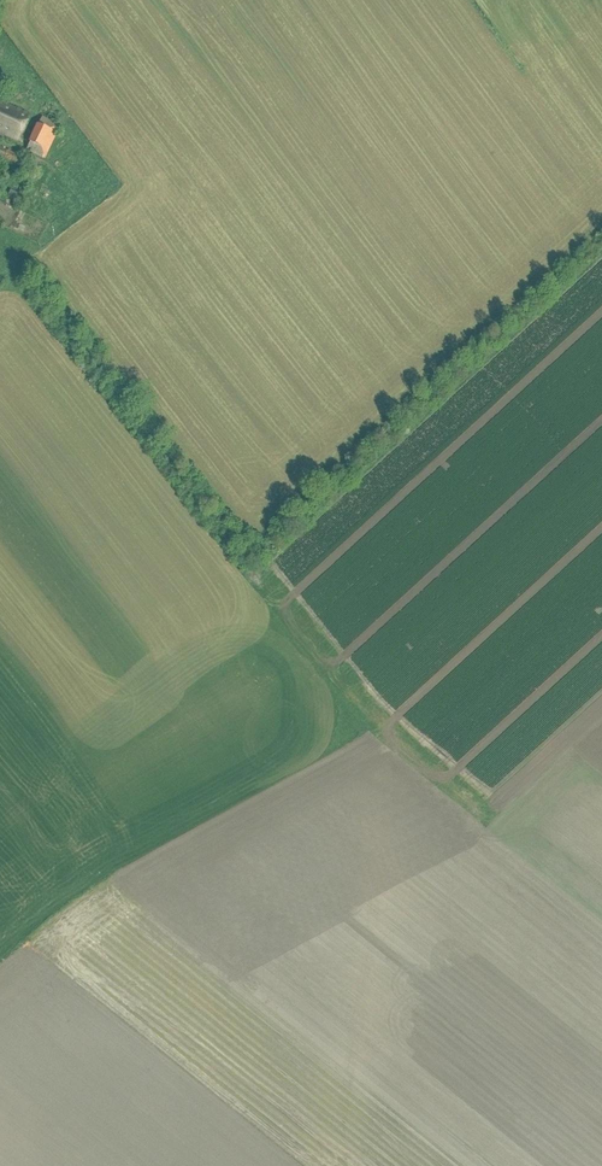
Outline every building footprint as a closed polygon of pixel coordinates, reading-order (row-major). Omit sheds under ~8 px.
[(17,142),(29,116),(5,105),(4,107),(0,106),(0,134),(17,142)] [(26,151),(44,160),(60,126),(42,117),(26,151)] [(13,163),(17,155),(0,148),(0,158),(13,163)] [(22,197),(16,193),(13,200),(19,203),(22,197)]
